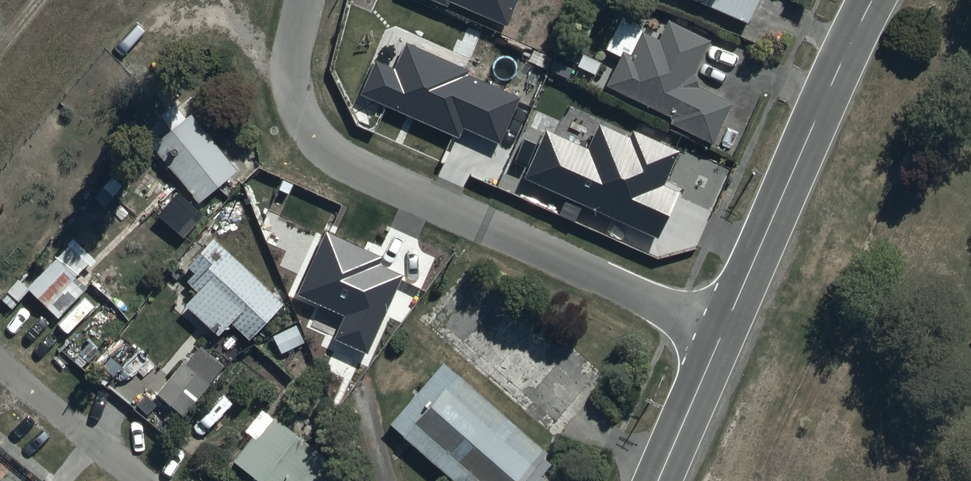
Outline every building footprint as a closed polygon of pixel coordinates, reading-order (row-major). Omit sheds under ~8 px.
[(747,25),(758,0),(689,0),(747,25)] [(732,107),(698,89),(692,75),(709,43),(668,21),(656,42),(641,34),(629,58),(623,55),(606,87),(670,121),(668,125),(710,147),(732,107)] [(184,120),(173,108),(160,120),(170,131),(151,146),(198,204),(236,174),(189,116),(184,120)] [(169,226),(182,239),(201,219),(178,197),(159,216),(169,226)] [(184,307),(217,338),(211,344),(228,359),(245,341),(248,344),(283,306),(212,240),(184,269),(196,280),(188,288),(196,295),(184,307)] [(67,247),(26,290),(17,281),(0,299),(0,301),(11,311),(28,294),(56,321),(85,290),(74,279),(87,266),(67,247)] [(303,344),(294,326),(271,338),(280,356),(303,344)] [(223,369),(198,347),(160,390),(172,400),(178,393),(191,405),(223,369)] [(444,351),(395,405),(479,480),(520,480),(550,448),(444,351)] [(272,421),(255,443),(250,439),(231,465),(252,480),(338,480),(343,475),(272,421)]
